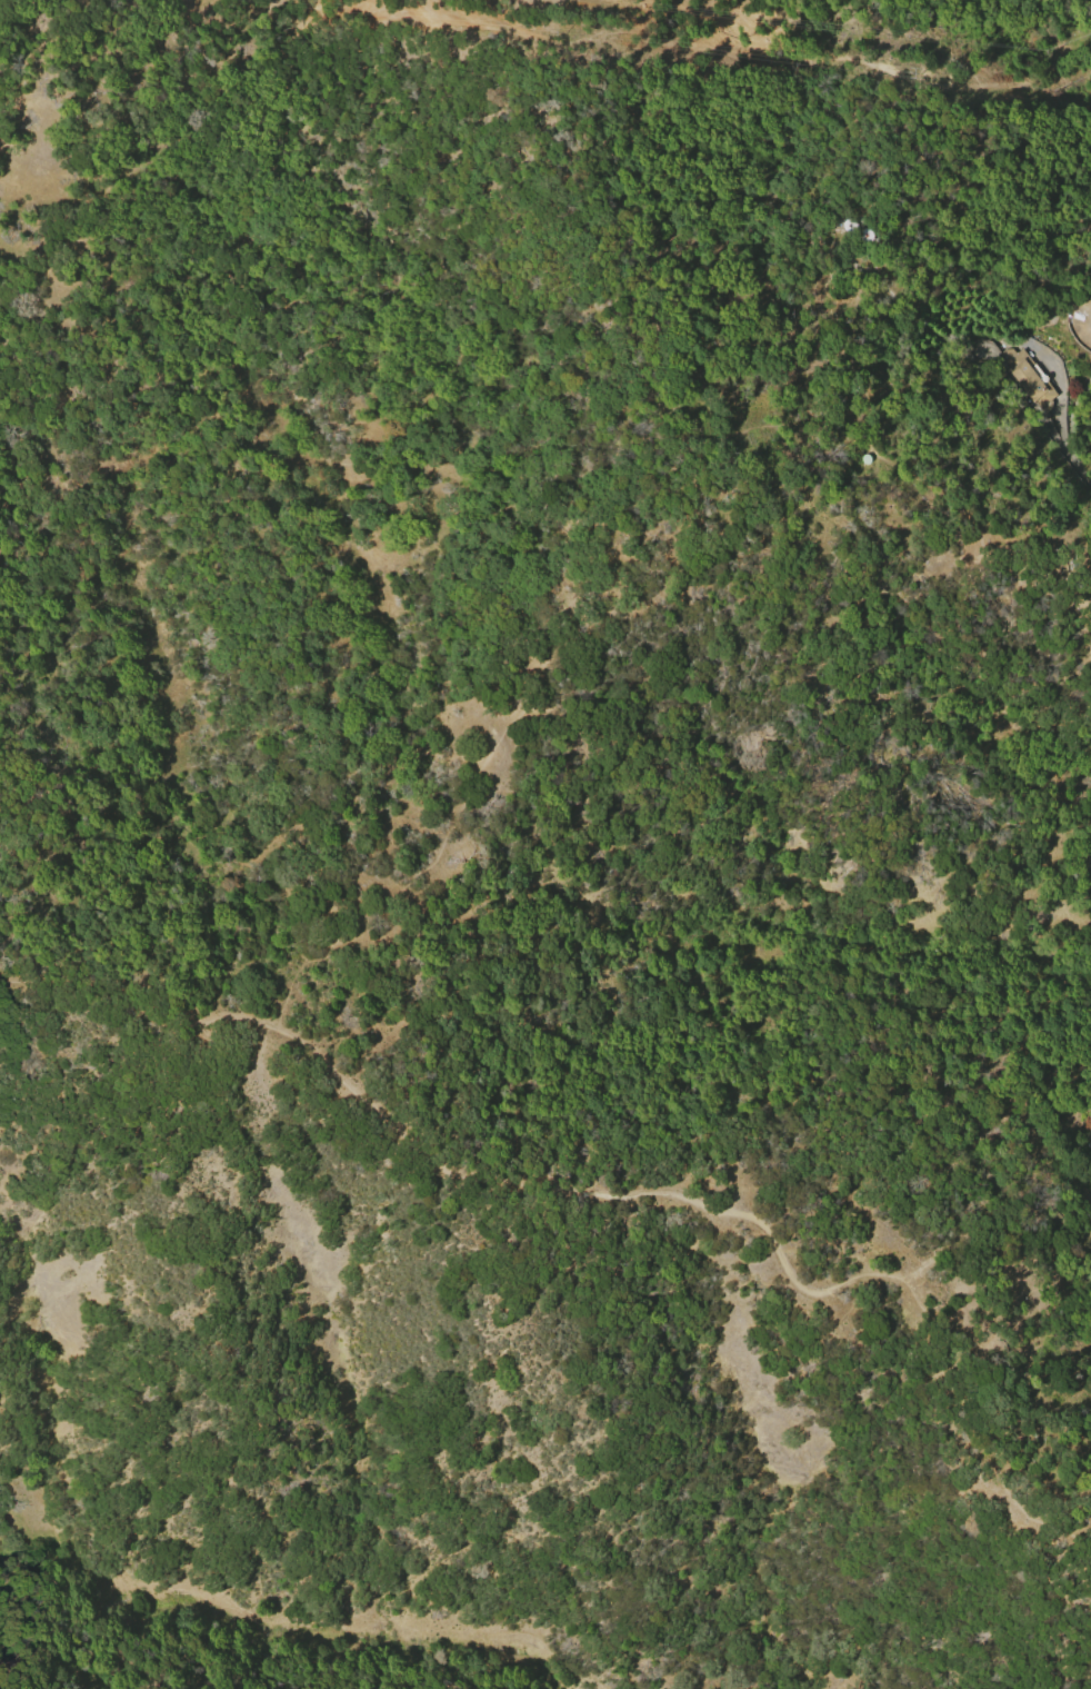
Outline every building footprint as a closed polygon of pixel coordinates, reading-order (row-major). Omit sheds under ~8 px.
[(1032,403),(1008,370),(1009,369),(998,354),(1002,350),(1011,349),(1014,354),(1021,348),(1033,364),(1029,367),(1039,380),(1042,382),(1045,380),(1057,395),(1049,400),(1051,401),(1048,410),(1042,414),(1033,401),(1032,403)]
